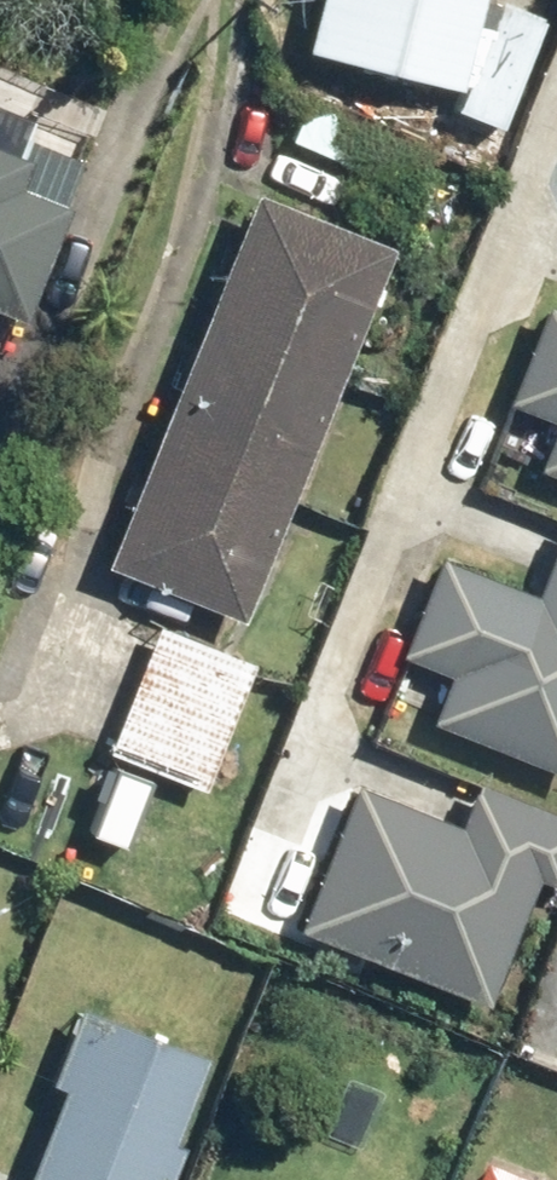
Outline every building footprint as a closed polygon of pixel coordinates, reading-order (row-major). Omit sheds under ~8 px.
[(453,89),(473,0),(316,0),(304,55),(453,89)] [(395,143),(304,99),(282,144),(374,188),(395,143)] [(13,324),(74,179),(0,148),(0,319),(13,324)] [(111,566),(235,613),(373,249),(249,202),(111,566)] [(537,328),(510,406),(556,422),(556,335),(537,328)] [(556,473),(556,440),(545,468),(556,473)] [(479,741),(556,771),(556,539),(531,606),(485,587),(480,601),(422,581),(395,660),(449,678),(431,722),(479,741)] [(109,753),(191,785),(236,670),(154,639),(109,753)] [(518,883),(556,894),(556,812),(468,788),(458,825),(354,784),(294,938),(470,1007),(518,883)] [(187,1065),(81,1027),(26,1179),(147,1179),(187,1065)] [(484,1179),(540,1179),(493,1160),(484,1179)]
